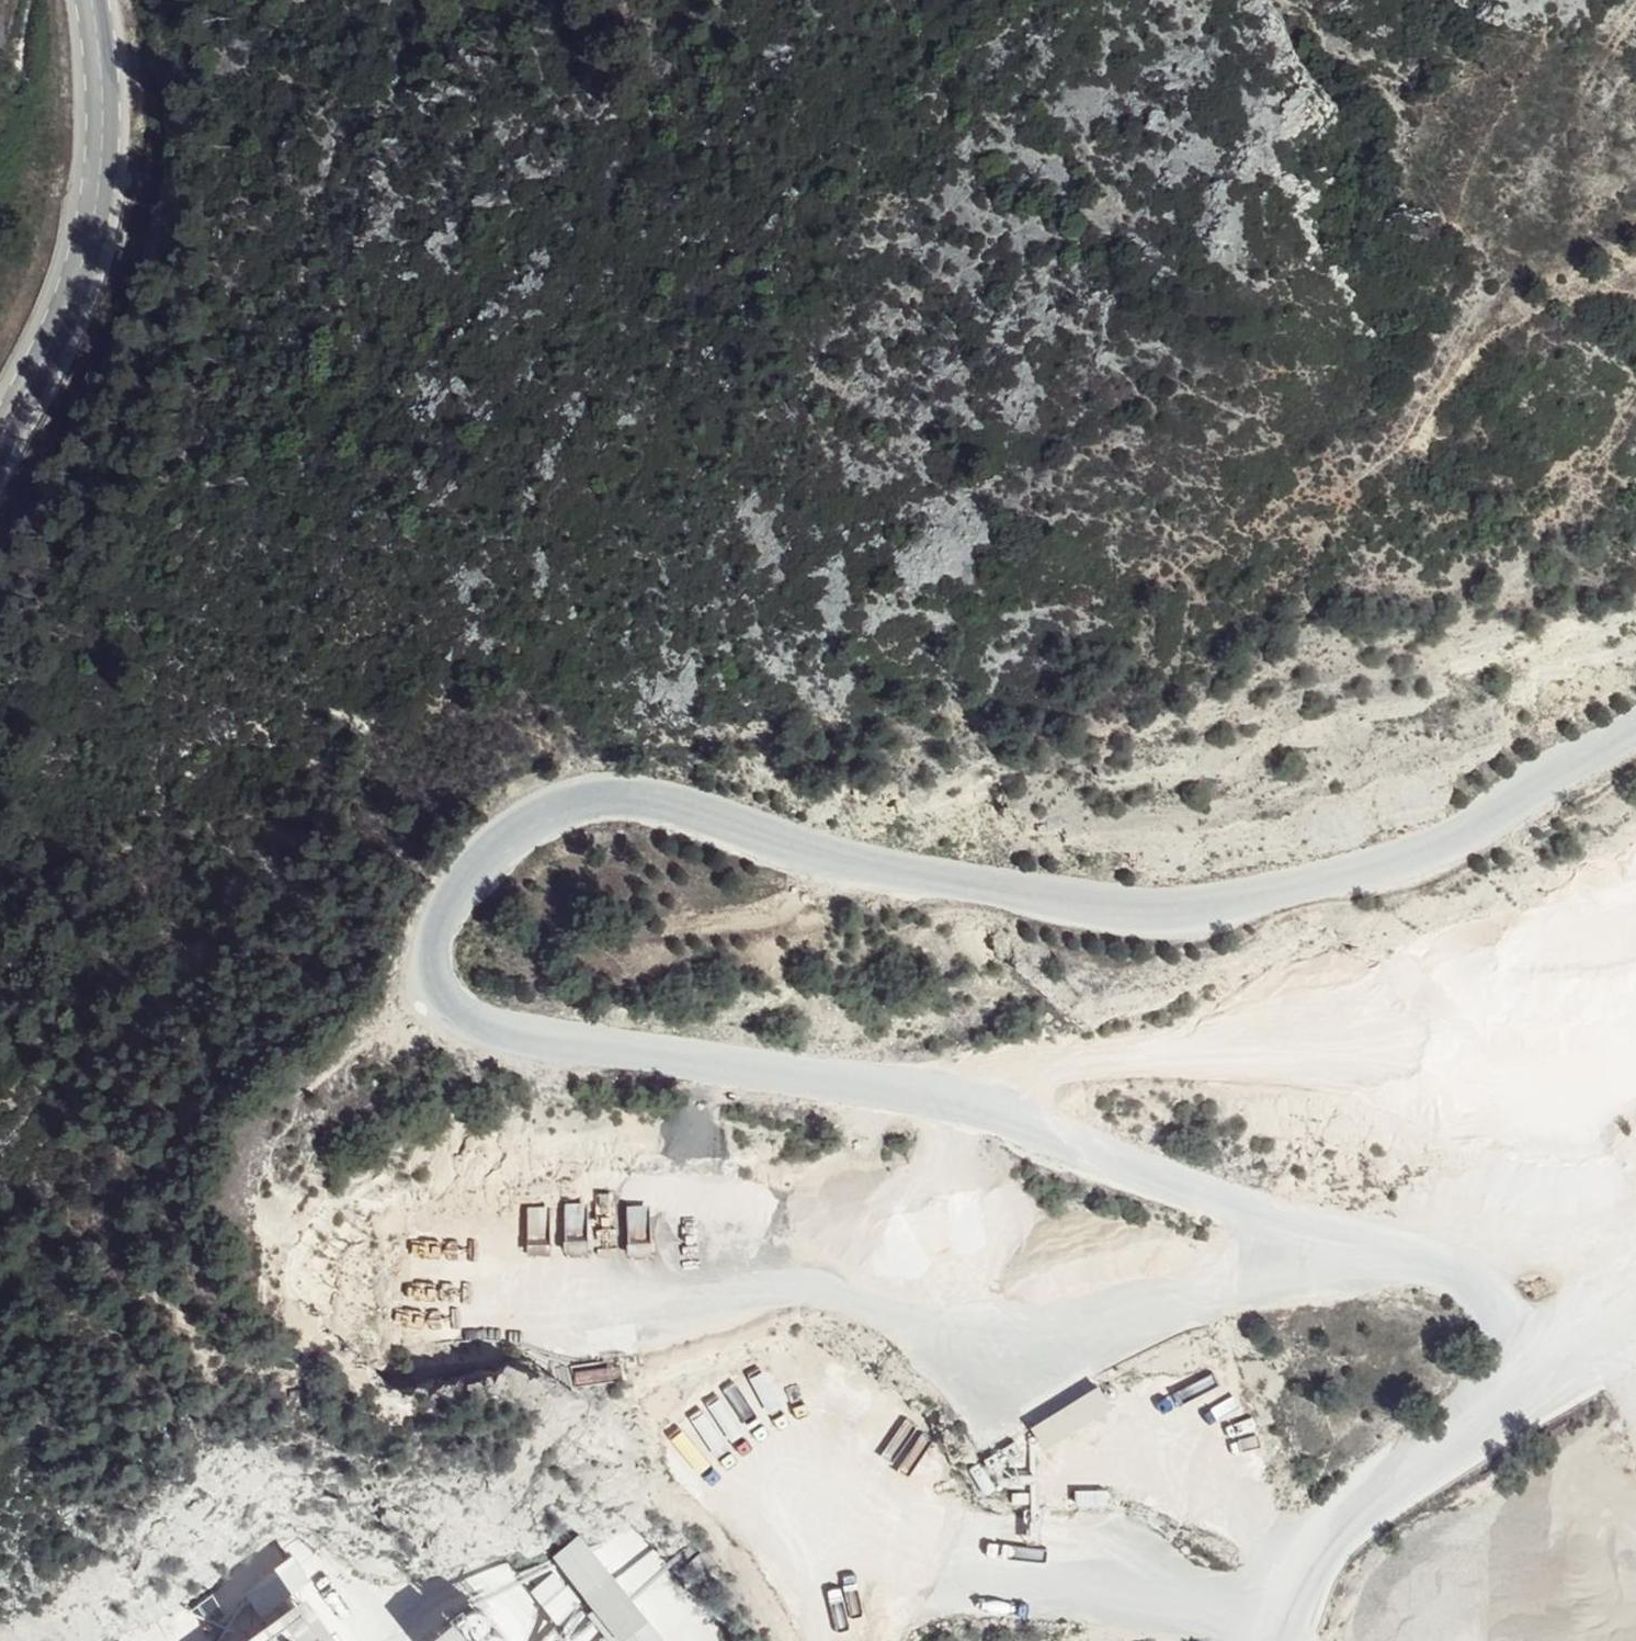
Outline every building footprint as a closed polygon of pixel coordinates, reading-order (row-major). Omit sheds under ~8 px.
[(1099,1386),(1032,1427),(1042,1445),(1110,1404),(1099,1386)] [(575,1533),(552,1553),(627,1640),(646,1640),(659,1631),(575,1533)] [(564,1584),(541,1603),(574,1640),(610,1640),(611,1640),(564,1584)] [(305,1594),(239,1640),(339,1640),(305,1594)] [(428,1640),(502,1640),(471,1605),(428,1640)]
